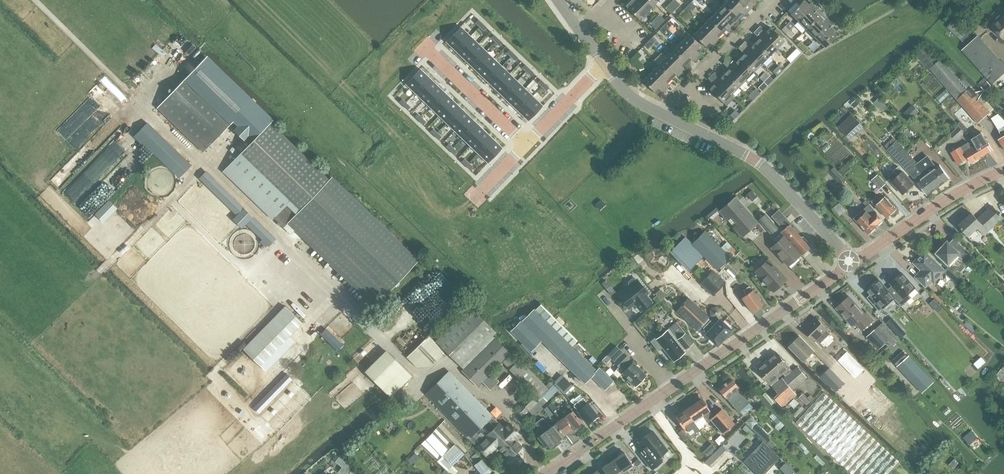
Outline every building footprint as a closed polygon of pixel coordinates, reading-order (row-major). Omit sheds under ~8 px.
[(625,7),(639,20),(647,12),(634,0),(629,0),(630,2),(626,6),(625,7)] [(648,11),(655,4),(651,0),(637,0),(648,11)] [(675,9),(679,5),(674,0),(670,4),(675,9)] [(724,5),(737,18),(742,13),(744,15),(751,8),(744,0),(739,0),(737,2),(735,0),(729,0),(724,5)] [(790,13),(798,21),(813,6),(810,3),(808,5),(804,0),(790,13)] [(670,14),(675,9),(670,4),(665,9),(670,14)] [(724,5),(717,13),(732,27),(735,25),(733,23),(737,18),(724,5)] [(813,6),(798,21),(806,29),(819,15),(814,10),(816,8),(813,6)] [(709,12),(705,16),(709,20),(722,33),(727,29),(729,30),(732,27),(717,13),(713,16),(709,12)] [(991,26),(1003,40),(1003,14),(991,26)] [(655,19),(660,25),(664,21),(659,15),(655,19)] [(806,29),(804,31),(811,39),(813,37),(829,21),(826,19),(824,20),(819,15),(806,29)] [(655,30),(660,25),(655,19),(650,25),(655,30)] [(709,20),(702,28),(717,42),(720,39),(718,38),(722,33),(709,20)] [(992,84),(1003,73),(1003,64),(978,35),(973,40),(952,20),(947,26),(967,45),(962,50),(992,84)] [(829,21),(813,37),(824,47),(837,33),(829,25),(831,24),(829,21)] [(461,26),(446,41),(456,51),(471,35),(461,26)] [(765,32),(759,26),(756,29),(778,50),(779,49),(777,47),(783,41),(770,28),(765,32)] [(702,28),(694,36),(707,49),(711,44),(713,46),(717,42),(702,28)] [(778,50),(756,29),(753,32),(759,38),(755,42),(768,56),(775,50),(776,52),(778,50)] [(471,35),(456,51),(463,58),(478,43),(471,35)] [(682,42),(696,57),(698,55),(697,53),(701,48),(688,35),(682,42)] [(648,49),(653,44),(649,40),(644,45),(648,49)] [(768,56),(755,42),(751,47),(745,41),(741,45),(762,66),(764,65),(762,63),(768,56)] [(693,61),(696,57),(682,42),(674,49),(687,63),(691,59),(693,61)] [(478,43),(463,58),(471,66),(486,50),(478,43)] [(761,67),(762,66),(741,45),(738,48),(744,54),(740,58),(753,72),(759,65),(761,67)] [(924,46),(916,53),(977,123),(990,112),(976,96),(977,94),(971,87),(972,86),(964,78),(961,80),(957,76),(956,76),(941,58),(937,61),(924,46)] [(682,69),(687,63),(674,49),(665,58),(681,73),(683,70),(682,69)] [(486,50),(471,66),(479,73),(494,57),(486,50)] [(634,56),(630,61),(639,70),(643,65),(637,60),(634,56)] [(494,57),(479,73),(487,81),(502,65),(494,57)] [(753,72),(740,58),(735,63),(729,57),(726,60),(747,81),(749,80),(747,78),(753,72)] [(678,76),(681,73),(665,58),(659,65),(673,78),(676,74),(678,76)] [(746,83),(747,81),(726,60),(723,63),(729,69),(724,74),(738,87),(744,81),(746,83)] [(502,65),(487,81),(494,88),(509,72),(502,65)] [(666,84),(673,78),(659,65),(652,72),(666,88),(668,86),(666,84)] [(421,68),(405,83),(415,93),(430,77),(421,68)] [(509,72),(494,88),(502,96),(517,80),(509,72)] [(643,81),(648,86),(656,94),(661,90),(663,91),(666,88),(652,72),(643,81)] [(738,87),(724,74),(720,78),(714,72),(711,76),(732,97),(733,95),(732,94),(738,87)] [(769,75),(763,81),(767,85),(773,79),(769,75)] [(709,89),(723,102),(726,106),(734,98),(732,97),(711,76),(708,78),(714,84),(709,89)] [(430,77),(415,93),(423,101),(438,85),(430,77)] [(184,79),(158,106),(204,151),(230,123),(184,79)] [(517,80),(502,96),(510,103),(525,88),(517,80)] [(763,81),(757,87),(761,91),(767,85),(763,81)] [(438,85),(423,101),(431,108),(446,92),(438,85)] [(525,88),(510,103),(518,111),(533,95),(525,88)] [(446,92),(431,108),(439,115),(454,100),(446,92)] [(533,95),(518,111),(528,121),(543,105),(533,95)] [(454,100),(439,115),(446,123),(461,107),(454,100)] [(913,105),(904,113),(909,118),(918,109),(913,105)] [(461,107),(446,123),(454,130),(469,115),(461,107)] [(76,110),(58,128),(67,137),(85,118),(76,110)] [(850,139),(864,126),(852,113),(838,126),(850,139)] [(1002,136),(998,139),(1003,148),(1003,120),(998,113),(991,118),(1002,136)] [(469,115),(454,130),(462,138),(477,122),(469,115)] [(968,129),(974,123),(967,115),(960,121),(968,129)] [(147,121),(133,136),(142,144),(143,143),(179,178),(191,164),(147,121)] [(283,227),(281,229),(285,234),(292,228),(373,306),(418,260),(416,257),(333,175),(329,179),(269,122),(240,152),(223,169),(283,227)] [(477,122),(462,138),(470,146),(485,130),(477,122)] [(955,140),(964,131),(959,126),(950,134),(955,140)] [(485,130),(470,146),(477,153),(493,137),(485,130)] [(980,142),(975,145),(982,156),(992,150),(986,138),(983,133),(976,137),(980,142)] [(493,137),(477,153),(488,163),(503,147),(493,137)] [(918,163),(897,140),(888,149),(915,179),(918,176),(920,179),(917,181),(927,195),(938,187),(920,162),(918,163)] [(972,147),(968,142),(951,152),(958,164),(968,157),(971,163),(982,156),(975,145),(972,147)] [(920,162),(938,187),(950,178),(939,164),(936,167),(927,156),(920,162)] [(843,176),(851,169),(846,164),(838,171),(843,176)] [(903,194),(914,183),(903,170),(899,166),(893,170),(895,172),(888,178),(891,181),(903,194)] [(841,183),(846,179),(834,167),(830,171),(841,183)] [(205,173),(199,178),(266,243),(272,238),(205,173)] [(879,189),(886,183),(878,174),(871,180),(879,189)] [(751,201),(756,197),(751,190),(746,194),(751,201)] [(876,196),(871,200),(875,205),(887,218),(891,213),(893,214),(896,212),(895,210),(897,209),(886,196),(880,200),(876,196)] [(710,221),(711,220),(719,213),(726,221),(727,220),(733,226),(732,227),(741,237),(755,224),(760,230),(763,228),(758,222),(735,197),(719,211),(716,207),(705,216),(710,221)] [(110,198),(95,211),(104,220),(118,207),(110,198)] [(834,206),(841,213),(847,207),(839,200),(834,206)] [(871,233),(875,230),(874,228),(878,225),(877,225),(883,219),(869,204),(866,200),(863,202),(867,206),(854,217),(869,234),(870,233),(871,233)] [(801,237),(790,224),(791,223),(778,209),(774,204),(771,207),(772,209),(770,212),(772,215),(771,216),(776,221),(780,226),(783,229),(780,232),(783,235),(770,247),(788,266),(800,254),(801,255),(810,247),(806,242),(807,241),(802,236),(801,237)] [(972,213),(959,225),(963,229),(961,231),(965,236),(968,235),(969,236),(978,228),(984,235),(1003,218),(992,206),(978,219),(972,213)] [(765,213),(758,220),(771,235),(778,228),(774,223),(765,213)] [(692,243),(691,244),(703,256),(717,270),(730,257),(725,252),(721,248),(704,231),(692,243)] [(969,253),(954,238),(949,243),(948,241),(936,253),(948,265),(957,255),(962,260),(969,253)] [(727,242),(721,248),(725,252),(727,250),(732,254),(735,251),(727,242)] [(932,281),(943,269),(925,251),(914,262),(922,270),(915,276),(925,286),(931,280),(932,281)] [(773,291),(784,280),(776,271),(778,270),(767,258),(754,270),(773,291)] [(713,270),(700,283),(712,295),(725,282),(713,270)] [(888,289),(895,298),(902,306),(912,297),(909,294),(916,288),(902,272),(890,282),(893,285),(888,289)] [(629,285),(617,294),(629,309),(635,304),(640,311),(652,301),(647,294),(648,293),(637,279),(636,280),(634,278),(632,278),(628,281),(627,283),(629,285)] [(867,297),(880,311),(882,308),(883,309),(895,298),(888,289),(878,279),(867,289),(871,293),(867,297)] [(752,290),(749,285),(743,289),(746,294),(741,297),(751,311),(753,310),(753,311),(757,308),(756,307),(762,303),(752,289),(752,290)] [(714,324),(708,318),(710,316),(689,296),(676,311),(697,331),(702,325),(708,330),(705,333),(717,345),(731,329),(719,318),(714,324)] [(864,313),(863,311),(849,296),(837,307),(853,326),(855,324),(862,331),(874,320),(866,311),(864,313)] [(533,309),(521,321),(533,332),(541,341),(542,341),(584,383),(591,376),(605,390),(613,382),(599,367),(596,370),(593,367),(587,361),(572,346),(577,341),(540,305),(535,309),(534,308),(533,309)] [(285,306),(243,349),(261,366),(303,323),(285,306)] [(435,341),(443,349),(463,369),(462,370),(477,386),(481,381),(490,390),(499,381),(490,372),(510,352),(493,335),(496,332),(470,306),(435,341)] [(815,342),(817,340),(820,343),(830,333),(827,330),(828,329),(816,317),(804,329),(815,342)] [(892,317),(887,322),(895,330),(899,325),(892,317)] [(521,321),(511,332),(522,343),(533,332),(521,321)] [(658,351),(662,347),(673,361),(684,352),(683,350),(685,349),(693,343),(676,321),(668,328),(656,338),(655,337),(650,341),(658,351)] [(887,342),(891,346),(897,342),(899,340),(882,322),(866,336),(878,350),(887,342)] [(428,335),(406,357),(417,368),(428,367),(442,353),(440,352),(443,349),(435,341),(428,335)] [(799,337),(790,346),(802,358),(804,361),(806,359),(813,352),(810,348),(799,337)] [(607,354),(602,360),(606,364),(611,358),(615,362),(614,362),(618,366),(615,369),(621,374),(622,373),(629,379),(627,381),(634,387),(646,375),(633,362),(632,363),(628,359),(629,359),(616,346),(608,355),(607,354)] [(390,397),(400,387),(412,376),(386,350),(364,371),(390,397)] [(908,356),(903,350),(892,360),(897,366),(922,393),(934,381),(909,354),(908,356)] [(767,360),(781,376),(784,374),(785,376),(783,378),(782,377),(793,390),(793,389),(807,377),(798,366),(792,370),(790,368),(777,351),(767,360)] [(847,351),(839,360),(855,377),(864,369),(847,351)] [(512,352),(503,362),(512,372),(536,396),(533,398),(529,394),(520,402),(522,404),(517,409),(523,415),(528,410),(532,414),(530,416),(534,420),(537,417),(536,415),(543,408),(541,406),(547,401),(559,389),(558,389),(552,382),(550,381),(546,385),(519,359),(512,352)] [(978,358),(975,362),(969,366),(975,373),(984,365),(978,358)] [(757,368),(771,384),(778,393),(774,397),(783,407),(797,394),(793,389),(793,390),(782,377),(779,380),(778,378),(781,376),(767,360),(757,368)] [(844,382),(830,368),(822,376),(835,391),(844,382)] [(259,411),(294,378),(285,369),(250,402),(259,411)] [(505,429),(493,416),(449,371),(426,393),(477,446),(477,447),(486,456),(496,445),(502,451),(501,453),(506,458),(508,457),(509,457),(521,445),(514,439),(519,433),(510,424),(505,429)] [(563,375),(554,384),(564,394),(573,385),(563,375)] [(749,402),(737,388),(739,387),(730,378),(718,388),(726,398),(738,412),(749,402)] [(900,461),(824,392),(796,422),(853,473),(888,473),(900,461)] [(807,404),(811,400),(803,393),(799,397),(807,404)] [(583,397),(573,404),(587,423),(597,415),(583,397)] [(701,398),(683,410),(691,422),(693,421),(696,425),(698,428),(707,422),(710,420),(723,434),(734,424),(721,409),(713,416),(709,411),(710,411),(701,398)] [(571,434),(575,431),(556,407),(552,402),(548,405),(559,419),(554,423),(564,435),(569,431),(571,434)] [(799,403),(790,412),(796,417),(805,408),(799,403)] [(556,407),(575,431),(578,428),(576,426),(581,422),(572,410),(568,412),(564,407),(563,408),(559,404),(556,407)] [(683,410),(675,416),(683,428),(686,432),(688,430),(692,427),(695,432),(699,429),(698,428),(696,425),(693,421),(691,422),(683,410)] [(550,427),(542,417),(538,420),(557,444),(561,441),(559,439),(564,435),(554,423),(550,427)] [(748,418),(744,422),(765,443),(770,437),(756,424),(756,422),(752,418),(750,418),(749,419),(748,418)] [(425,439),(420,445),(419,445),(447,470),(452,465),(464,454),(471,447),(445,419),(425,439)] [(553,447),(557,444),(538,420),(534,423),(538,428),(537,429),(540,434),(537,437),(546,449),(551,445),(553,447)] [(644,447),(638,452),(653,470),(663,461),(660,457),(668,450),(652,430),(638,441),(644,447)] [(743,461),(757,473),(758,473),(757,473),(776,455),(779,458),(780,457),(762,441),(765,444),(747,463),(744,460),(743,461)] [(704,450),(702,452),(706,456),(708,454),(715,448),(711,444),(704,450)] [(722,446),(706,461),(710,465),(726,449),(722,446)] [(613,459),(621,472),(623,473),(630,473),(626,469),(633,464),(624,451),(613,459)] [(483,472),(489,467),(482,458),(476,463),(483,472)] [(601,467),(606,473),(623,473),(621,472),(613,459),(601,467)] [(346,462),(342,467),(338,472),(340,473),(346,473),(351,467),(346,462)] [(779,468),(785,473),(789,473),(793,470),(784,462),(779,468)]
